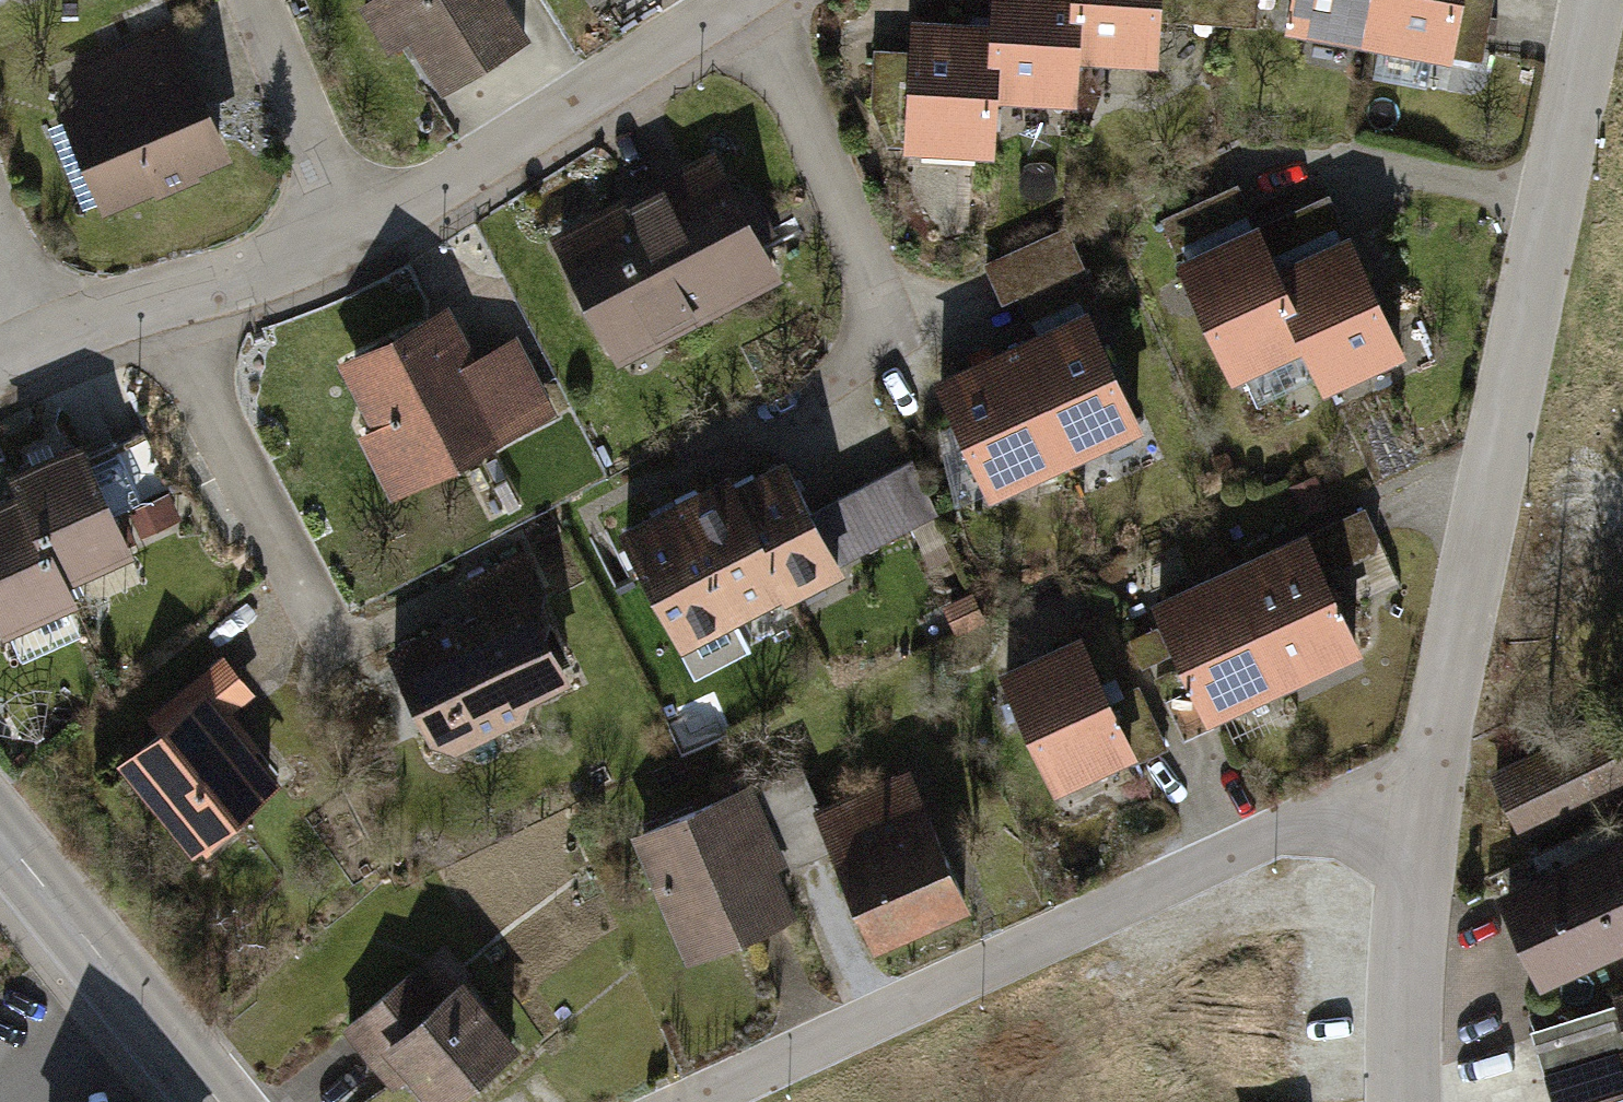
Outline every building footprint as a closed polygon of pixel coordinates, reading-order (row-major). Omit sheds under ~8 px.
[(393,13),(439,108),(540,59),(511,0),(419,0),(393,13)] [(1073,0),(989,0),(988,14),(984,100),(1069,104),(1071,59),(1073,0)] [(1071,59),(1158,62),(1160,0),(1073,0),(1071,59)] [(1376,0),(1282,0),(1276,27),(1368,40),(1376,0)] [(1368,40),(1451,51),(1460,0),(1376,0),(1368,40)] [(984,100),(988,14),(913,9),(905,142),(980,147),(984,100)] [(196,62),(95,97),(135,210),(236,175),(196,62)] [(742,158),(583,246),(653,372),(812,284),(742,158)] [(1310,342),(1278,267),(1253,216),(1169,253),(1229,377),(1310,342)] [(1347,226),(1278,267),(1310,342),(1328,384),(1404,349),(1347,226)] [(1073,227),(1000,258),(1026,320),(1099,289),(1073,227)] [(1089,303),(1009,334),(1066,458),(1148,424),(1089,303)] [(380,369),(429,488),(554,437),(519,350),(486,363),(473,331),(380,369)] [(1009,334),(933,368),(986,489),(1066,458),(1009,334)] [(88,429),(10,459),(60,575),(140,550),(88,429)] [(778,441),(731,465),(785,592),(838,567),(778,441)] [(848,567),(940,518),(908,459),(816,508),(848,567)] [(731,465),(672,495),(732,614),(785,592),(731,465)] [(0,491),(0,624),(8,645),(79,615),(60,575),(18,482),(0,491)] [(672,495),(620,523),(674,644),(732,614),(672,495)] [(1304,528),(1231,559),(1286,684),(1360,653),(1304,528)] [(1286,684),(1231,559),(1148,598),(1204,727),(1286,684)] [(434,643),(466,741),(610,694),(577,596),(434,643)] [(1088,640),(1006,675),(1059,800),(1142,765),(1088,640)] [(250,679),(152,759),(250,879),(349,798),(250,679)] [(1493,777),(1521,837),(1622,791),(1622,732),(1618,720),(1493,777)] [(953,776),(859,809),(913,963),(1007,930),(953,776)] [(791,803),(679,841),(717,952),(828,915),(791,803)] [(1501,899),(1543,987),(1622,948),(1622,846),(1621,842),(1501,899)] [(349,1024),(396,1081),(412,1068),(441,1101),(443,1101),(511,1046),(459,983),(442,997),(417,968),(349,1024)] [(1551,1065),(1562,1101),(1622,1101),(1622,1043),(1551,1065)]
